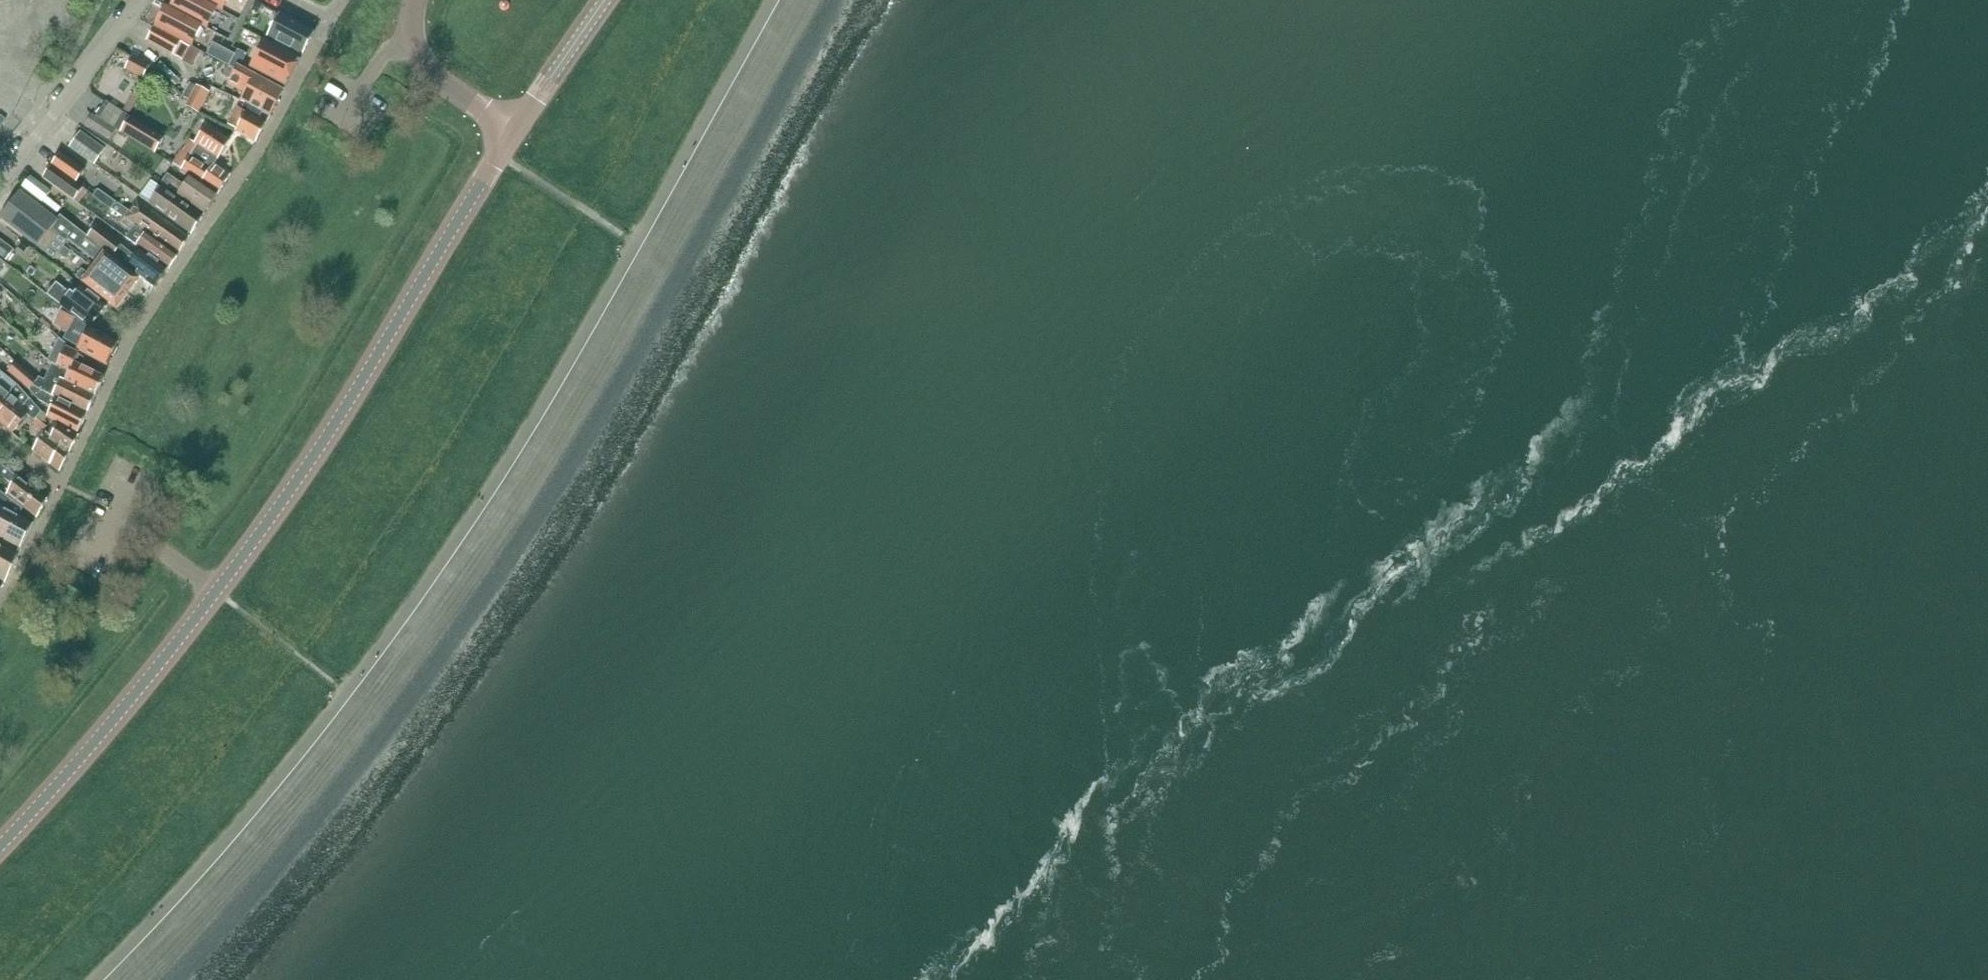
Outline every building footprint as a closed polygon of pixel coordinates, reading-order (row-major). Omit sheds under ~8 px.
[(172,9),(202,25),(202,26),(207,28),(217,8),(218,8),(203,0),(177,0),(172,8),(172,9)] [(218,8),(217,8),(222,11),(228,0),(203,0),(218,8)] [(257,2),(253,10),(259,13),(263,5),(257,2)] [(159,23),(157,27),(191,46),(202,26),(202,25),(172,9),(172,8),(168,6),(159,23)] [(279,14),(265,41),(301,59),(315,33),(279,14)] [(154,27),(147,41),(182,60),(190,47),(154,27)] [(265,41),(251,67),(287,86),(301,59),(265,41)] [(214,43),(207,55),(215,59),(221,47),(214,43)] [(221,47),(215,59),(222,63),(228,51),(221,47)] [(228,51),(222,63),(230,67),(236,55),(228,51)] [(132,57),(125,69),(142,79),(149,66),(132,57)] [(245,103),(263,112),(270,116),(283,91),(238,66),(231,79),(248,88),(241,101),(245,103)] [(198,113),(209,93),(198,87),(187,107),(198,113)] [(263,112),(245,103),(241,110),(238,108),(229,124),(237,128),(235,131),(256,142),(266,123),(259,120),(263,112)] [(92,114),(86,125),(115,144),(121,134),(116,130),(92,114)] [(130,117),(121,131),(155,153),(164,139),(130,117)] [(191,156),(181,170),(218,195),(230,177),(214,166),(231,140),(207,125),(195,143),(198,145),(191,156)] [(80,133),(70,148),(95,165),(105,150),(80,133)] [(61,153),(51,166),(77,183),(86,170),(61,153)] [(84,188),(77,183),(51,166),(43,178),(75,201),(84,188)] [(190,178),(187,182),(185,186),(168,174),(162,184),(178,195),(177,196),(204,216),(218,197),(190,178)] [(31,177),(23,187),(43,203),(51,193),(31,177)] [(203,218),(176,198),(152,181),(140,197),(192,235),(203,218)] [(98,191),(94,198),(106,207),(112,210),(116,203),(98,191)] [(38,247),(58,221),(57,220),(19,192),(0,217),(38,247)] [(138,229),(177,258),(190,239),(138,203),(130,213),(116,203),(112,210),(125,220),(135,227),(138,229)] [(61,216),(57,220),(58,221),(38,247),(54,259),(68,241),(81,251),(82,250),(98,263),(93,269),(127,295),(138,280),(112,260),(102,253),(104,250),(88,237),(61,216)] [(125,220),(122,224),(132,231),(135,227),(125,220)] [(104,250),(102,253),(112,260),(114,257),(128,269),(128,270),(155,288),(166,272),(168,273),(169,271),(141,251),(136,257),(97,226),(88,237),(104,250)] [(132,244),(141,251),(160,264),(169,271),(177,258),(138,229),(132,238),(135,240),(132,244)] [(7,261),(14,251),(0,240),(0,255),(7,261)] [(64,247),(59,254),(66,259),(71,252),(64,247)] [(127,295),(93,269),(88,275),(82,270),(77,278),(116,309),(127,295)] [(57,283),(47,295),(90,328),(107,306),(83,287),(69,305),(66,303),(72,295),(57,283)] [(70,332),(65,341),(107,364),(112,356),(114,355),(118,349),(117,346),(118,344),(90,329),(84,339),(70,332)] [(66,382),(95,397),(104,379),(75,365),(80,355),(60,339),(48,362),(54,365),(53,366),(70,374),(66,382)] [(78,433),(87,415),(33,389),(37,381),(17,363),(8,372),(30,390),(38,400),(38,401),(53,408),(48,418),(78,433)] [(87,415),(95,397),(66,382),(70,374),(53,366),(46,381),(39,377),(33,389),(87,415)] [(18,385),(9,377),(0,387),(0,407),(18,385)] [(37,419),(42,413),(18,385),(0,407),(0,424),(11,433),(27,414),(35,421),(36,421),(37,419)] [(48,428),(37,419),(36,421),(33,424),(43,435),(46,431),(48,428)] [(57,448),(49,465),(60,473),(79,436),(58,424),(52,436),(46,431),(43,435),(43,436),(57,448)] [(57,448),(43,436),(34,452),(49,465),(57,448)] [(13,485),(8,494),(37,518),(46,501),(15,474),(4,466),(0,463),(0,475),(13,485)] [(20,548),(33,525),(19,518),(23,510),(0,492),(0,537),(20,548)] [(4,585),(18,556),(0,547),(0,590),(4,585)]
